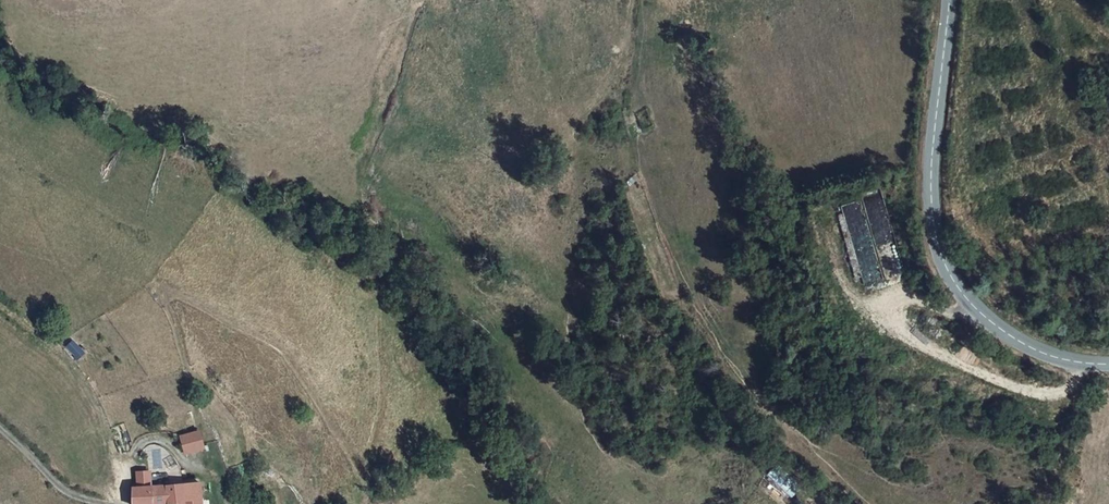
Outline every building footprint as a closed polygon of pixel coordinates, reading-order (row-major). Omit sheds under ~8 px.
[(872,240),(891,236),(882,190),(863,194),(872,240)] [(845,207),(849,231),(865,228),(861,204),(845,207)] [(181,434),(185,454),(208,449),(204,429),(181,434)] [(777,466),(768,475),(792,497),(801,488),(777,466)] [(136,476),(137,484),(151,483),(151,475),(136,476)] [(135,484),(135,503),(136,503),(203,503),(201,480),(173,482),(151,483),(137,484),(135,484)]
